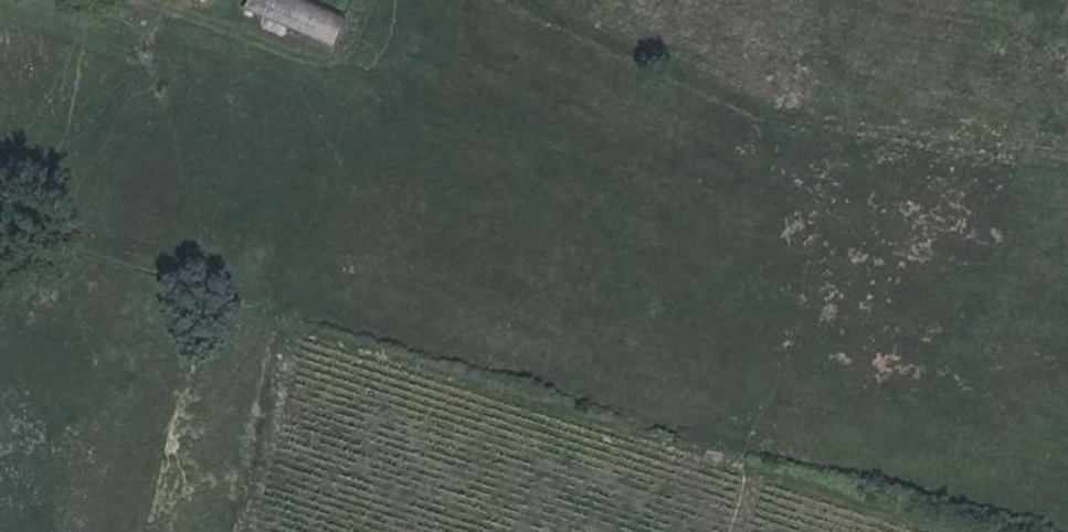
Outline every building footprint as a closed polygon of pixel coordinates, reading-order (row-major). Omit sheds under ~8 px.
[(314,0),(252,0),(247,13),(338,52),(354,17),(314,0)]
